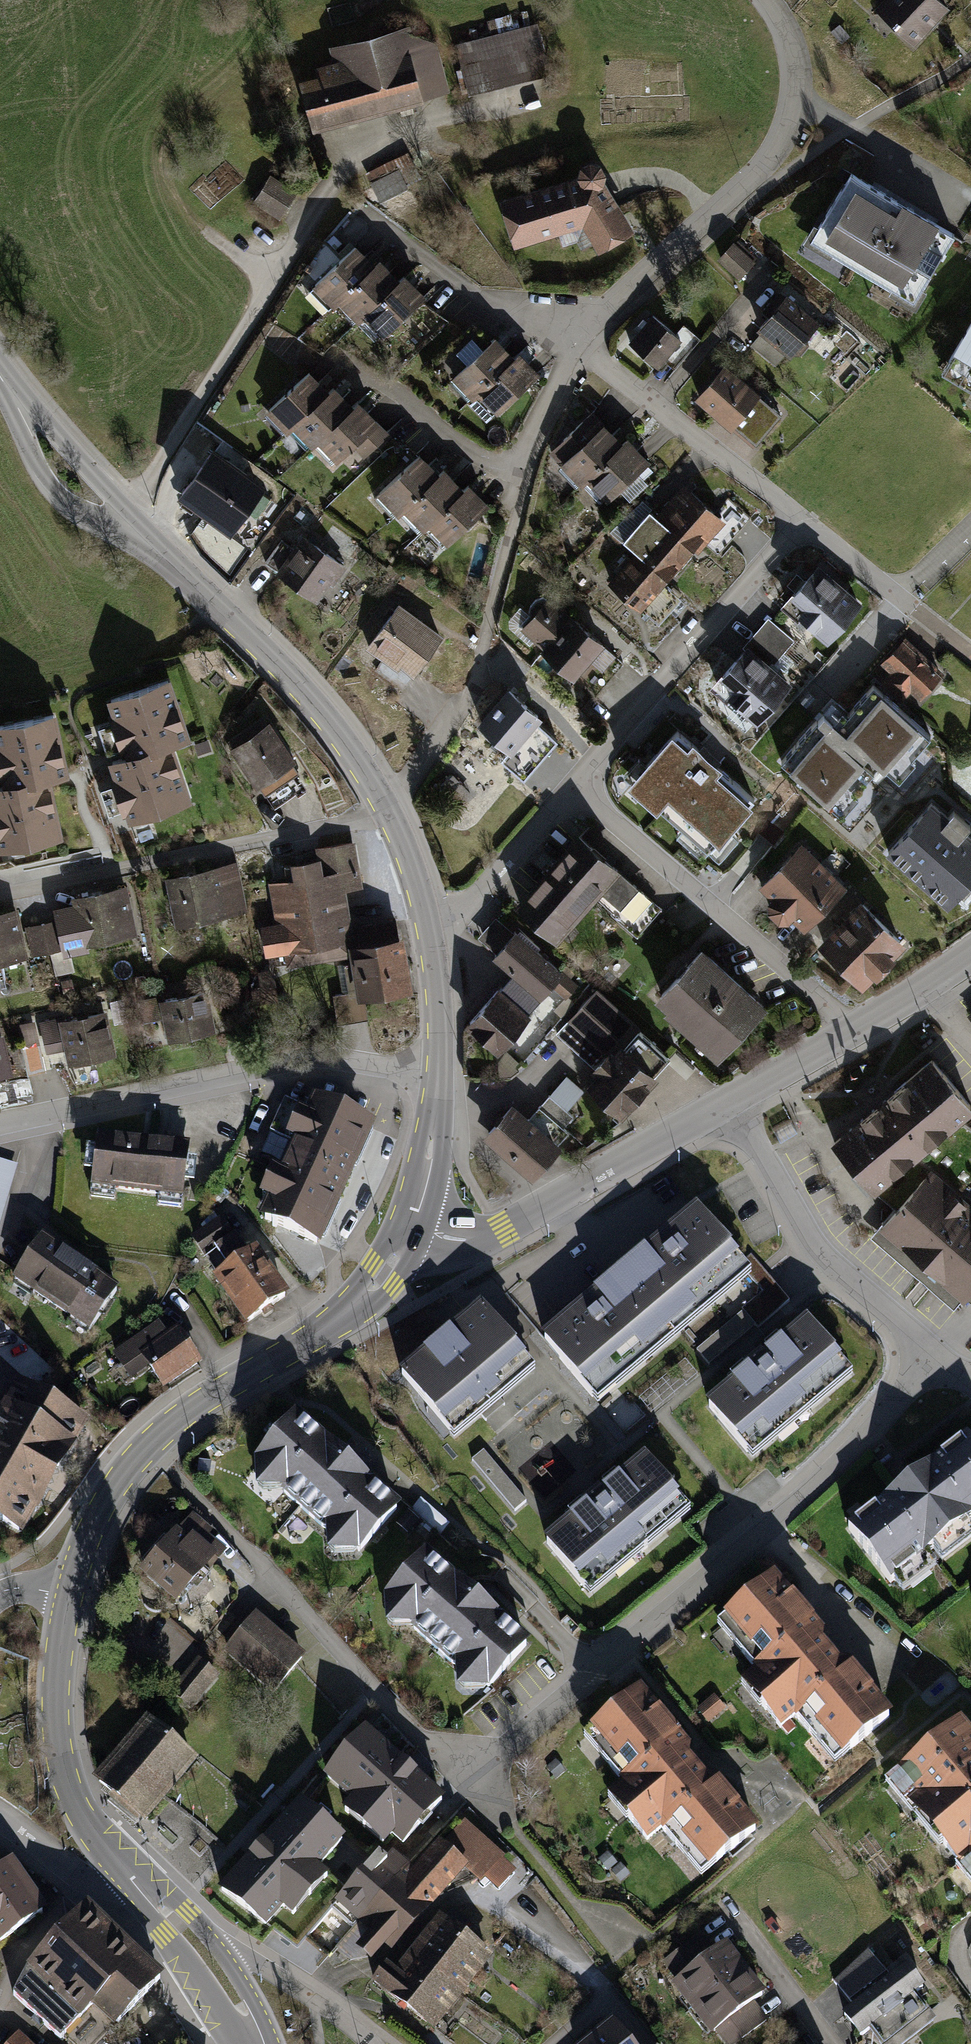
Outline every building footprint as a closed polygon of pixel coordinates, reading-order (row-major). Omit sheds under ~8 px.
[(953,0),(897,0),(886,12),(917,39),(953,0)] [(538,24),(455,44),(468,97),(551,77),(538,24)] [(424,106),(423,102),(451,95),(437,44),(412,34),(410,26),(327,48),(331,64),(314,68),(317,79),(300,83),(314,135),(424,106)] [(407,157),(367,177),(378,211),(395,223),(421,211),(408,188),(421,183),(407,157)] [(571,181),(496,206),(508,251),(580,231),(595,257),(633,237),(598,181),(596,167),(582,164),(572,172),(571,181)] [(850,171),(808,244),(917,308),(960,235),(850,171)] [(293,196),(265,180),(250,207),(278,223),(293,196)] [(733,240),(717,260),(739,278),(754,260),(755,260),(758,257),(737,240),(735,242),(733,240)] [(329,305),(369,267),(350,247),(306,289),(325,309),(329,305)] [(355,321),(394,284),(373,263),(369,267),(329,305),(349,326),(355,321)] [(394,284),(355,321),(375,341),(420,298),(400,278),(394,284)] [(780,298),(752,337),(785,361),(814,323),(780,298)] [(650,319),(624,349),(651,374),(678,344),(650,319)] [(946,370),(970,384),(970,328),(946,370)] [(469,397),(509,360),(488,338),(443,380),(464,402),(469,397)] [(509,360),(469,397),(488,417),(531,376),(512,356),(509,360)] [(719,366),(690,403),(727,431),(755,394),(719,366)] [(284,429),(323,391),(304,371),(260,413),(279,433),(284,429)] [(308,446),(348,408),(328,387),(323,391),(284,429),(304,450),(308,446)] [(348,408),(308,446),(328,467),(346,450),(357,462),(384,436),(353,403),(348,408)] [(578,481),(616,445),(589,415),(546,455),(574,485),(578,481)] [(616,445),(578,481),(598,502),(641,461),(621,440),(616,445)] [(245,478),(201,451),(173,495),(230,531),(239,517),(252,525),(268,500),(254,492),(252,496),(239,487),(245,478)] [(395,513),(433,475),(411,454),(368,497),(389,519),(395,513)] [(420,529),(459,490),(439,470),(433,475),(395,513),(415,533),(420,529)] [(459,490),(420,529),(439,548),(483,504),(463,485),(459,490)] [(679,487),(649,520),(688,555),(697,546),(711,559),(733,535),(679,487)] [(629,556),(662,585),(688,555),(649,520),(643,515),(617,545),(629,556)] [(343,567),(296,536),(270,576),(317,607),(343,567)] [(662,585),(629,556),(603,586),(635,615),(662,585)] [(859,610),(813,568),(778,607),(825,648),(859,610)] [(564,616),(543,599),(517,630),(539,649),(532,656),(564,683),(595,647),(562,619),(564,616)] [(437,639),(391,608),(359,654),(406,685),(437,639)] [(792,647),(762,622),(712,682),(727,694),(719,704),(751,731),(787,688),(769,674),(792,647)] [(945,669),(908,636),(874,674),(910,707),(945,669)] [(106,700),(126,764),(169,750),(186,745),(166,682),(106,700)] [(537,716),(504,689),(473,726),(507,753),(537,716)] [(845,733),(869,754),(884,768),(921,726),(882,691),(845,733)] [(826,802),(869,754),(845,733),(823,713),(817,720),(824,726),(787,768),(826,802)] [(48,778),(65,775),(54,716),(0,726),(0,788),(48,778)] [(262,727),(221,756),(248,794),(290,766),(262,727)] [(686,745),(670,731),(625,781),(656,807),(666,795),(718,840),(751,802),(715,771),(721,764),(692,739),(686,745)] [(186,806),(169,750),(126,764),(112,768),(129,824),(186,806)] [(449,773),(436,787),(456,805),(469,791),(449,773)] [(48,778),(0,788),(0,837),(1,837),(4,848),(60,837),(48,778)] [(886,852),(946,904),(970,876),(970,838),(930,802),(886,852)] [(533,914),(523,926),(548,948),(598,893),(630,921),(647,902),(573,835),(515,898),(533,914)] [(285,886),(268,889),(274,934),(260,936),(265,970),(344,959),(343,948),(349,947),(342,893),(360,891),(354,844),(308,850),(310,863),(282,866),(285,886)] [(842,890),(793,845),(754,888),(767,900),(759,909),(767,921),(780,927),(786,920),(801,934),(842,890)] [(233,867),(161,879),(169,928),(242,915),(233,867)] [(123,888),(74,898),(75,905),(56,909),(64,950),(133,936),(123,888)] [(905,942),(857,902),(819,946),(867,987),(905,942)] [(0,913),(0,962),(25,956),(15,910),(0,913)] [(496,914),(480,932),(492,943),(508,925),(496,914)] [(57,922),(28,928),(34,954),(63,948),(57,922)] [(580,985),(509,928),(482,961),(503,978),(493,991),(524,1015),(545,990),(564,1005),(580,985)] [(397,941),(349,947),(343,948),(344,959),(350,1004),(404,996),(397,941)] [(758,1011),(692,949),(644,1000),(710,1062),(758,1011)] [(524,1015),(493,991),(460,1032),(491,1057),(524,1015)] [(204,995),(150,1006),(159,1049),(213,1037),(204,995)] [(572,1025),(605,1055),(588,1074),(595,1080),(587,1089),(620,1119),(672,1061),(632,1025),(599,995),(572,1025)] [(103,1015),(15,1030),(24,1082),(43,1078),(39,1056),(58,1053),(61,1069),(111,1060),(103,1015)] [(8,1074),(0,1037),(0,1076),(8,1074)] [(961,1122),(970,1114),(970,1106),(931,1058),(882,1103),(831,1145),(876,1195),(895,1210),(879,1229),(923,1266),(964,1301),(970,1293),(970,1129),(961,1122)] [(530,1119),(513,1104),(483,1138),(532,1181),(562,1147),(559,1144),(568,1133),(563,1129),(574,1117),(567,1111),(584,1092),(566,1077),(530,1119)] [(365,1131),(301,1104),(250,1223),(313,1251),(365,1131)] [(186,1153),(89,1142),(82,1197),(179,1209),(186,1153)] [(16,1162),(0,1158),(0,1222),(16,1162)] [(752,1269),(695,1204),(618,1270),(676,1336),(752,1269)] [(220,1228),(184,1251),(238,1336),(287,1305),(256,1256),(243,1264),(220,1228)] [(119,1279),(40,1231),(12,1277),(91,1325),(119,1279)] [(676,1336),(618,1270),(550,1330),(542,1337),(599,1403),(676,1336)] [(488,1315),(475,1300),(395,1368),(451,1434),(488,1402),(531,1366),(488,1315)] [(756,1324),(742,1309),(696,1349),(709,1364),(756,1324)] [(855,1372),(807,1317),(757,1360),(707,1402),(754,1457),(855,1372)] [(162,1318),(111,1350),(130,1381),(151,1368),(161,1385),(203,1359),(180,1323),(170,1330),(162,1318)] [(18,1387),(0,1419),(0,1518),(18,1528),(78,1421),(18,1387)] [(299,1421),(257,1469),(259,1503),(283,1499),(328,1541),(330,1566),(363,1562),(405,1514),(348,1464),(299,1421)] [(966,1431),(909,1475),(846,1524),(889,1579),(970,1515),(970,1438),(966,1431)] [(525,1500),(483,1450),(471,1460),(513,1510),(525,1500)] [(690,1510),(645,1456),(594,1499),(544,1542),(589,1595),(690,1510)] [(213,1530),(192,1510),(140,1569),(176,1600),(206,1567),(209,1569),(227,1548),(210,1533),(213,1530)] [(420,1522),(408,1512),(397,1525),(409,1535),(420,1522)] [(475,1598),(428,1557),(386,1605),(390,1639),(414,1637),(459,1677),(462,1704),(492,1700),(536,1651),(476,1599),(475,1598)] [(835,1759),(891,1712),(847,1659),(838,1659),(821,1639),(822,1629),(772,1570),(715,1619),(754,1665),(737,1679),(780,1729),(797,1714),(835,1759)] [(305,1654),(253,1607),(218,1646),(271,1692),(305,1654)] [(220,1674),(198,1656),(169,1690),(191,1708),(220,1674)] [(661,1828),(698,1873),(756,1825),(714,1774),(705,1773),(695,1763),(687,1753),(689,1744),(638,1683),(579,1732),(620,1781),(606,1793),(645,1841),(661,1828)] [(713,1693),(695,1709),(708,1723),(726,1707),(713,1693)] [(120,1800),(145,1821),(199,1758),(147,1713),(120,1744),(93,1776),(120,1800)] [(970,1882),(970,1726),(960,1713),(883,1778),(970,1882)] [(444,1795),(369,1727),(327,1773),(356,1799),(346,1810),(382,1843),(393,1831),(402,1840),(444,1795)] [(556,1759),(547,1767),(556,1779),(566,1770),(556,1759)] [(258,1844),(219,1887),(263,1926),(282,1905),(293,1914),(329,1874),(318,1865),(345,1835),(302,1796),(258,1844)] [(411,1874),(405,1869),(360,1921),(372,1931),(361,1944),(375,1956),(388,1940),(396,1947),(469,1862),(484,1875),(502,1853),(466,1822),(441,1852),(434,1846),(411,1874)] [(338,1902),(360,1921),(405,1869),(383,1850),(338,1902)] [(617,1862),(607,1851),(597,1859),(607,1871),(617,1862)] [(0,1867),(0,1941),(1,1942),(45,1912),(10,1860),(0,1867)] [(629,1874),(619,1863),(611,1870),(621,1882),(629,1874)] [(82,1908),(30,1966),(13,1996),(59,2038),(66,2031),(79,2043),(99,2043),(159,1979),(82,1908)] [(434,1920),(407,1954),(461,1996),(487,1963),(456,1939),(468,1924),(448,1909),(437,1923),(434,1920)] [(698,1933),(661,1963),(675,1980),(669,1984),(690,2009),(744,1966),(724,1940),(712,1950),(698,1933)] [(841,2013),(859,2036),(867,2030),(878,2043),(905,2043),(936,2020),(915,1994),(925,1986),(906,1963),(889,1976),(868,1949),(833,1984),(851,2006),(841,2013)] [(461,1996),(407,1954),(396,1969),(389,1963),(375,1981),(436,2028),(461,1996)] [(744,1966),(690,2009),(710,2034),(715,2030),(726,2043),(736,2043),(768,2018),(754,2000),(765,1992),(744,1966)] [(577,2043),(630,2043),(610,2019),(577,2043)]
